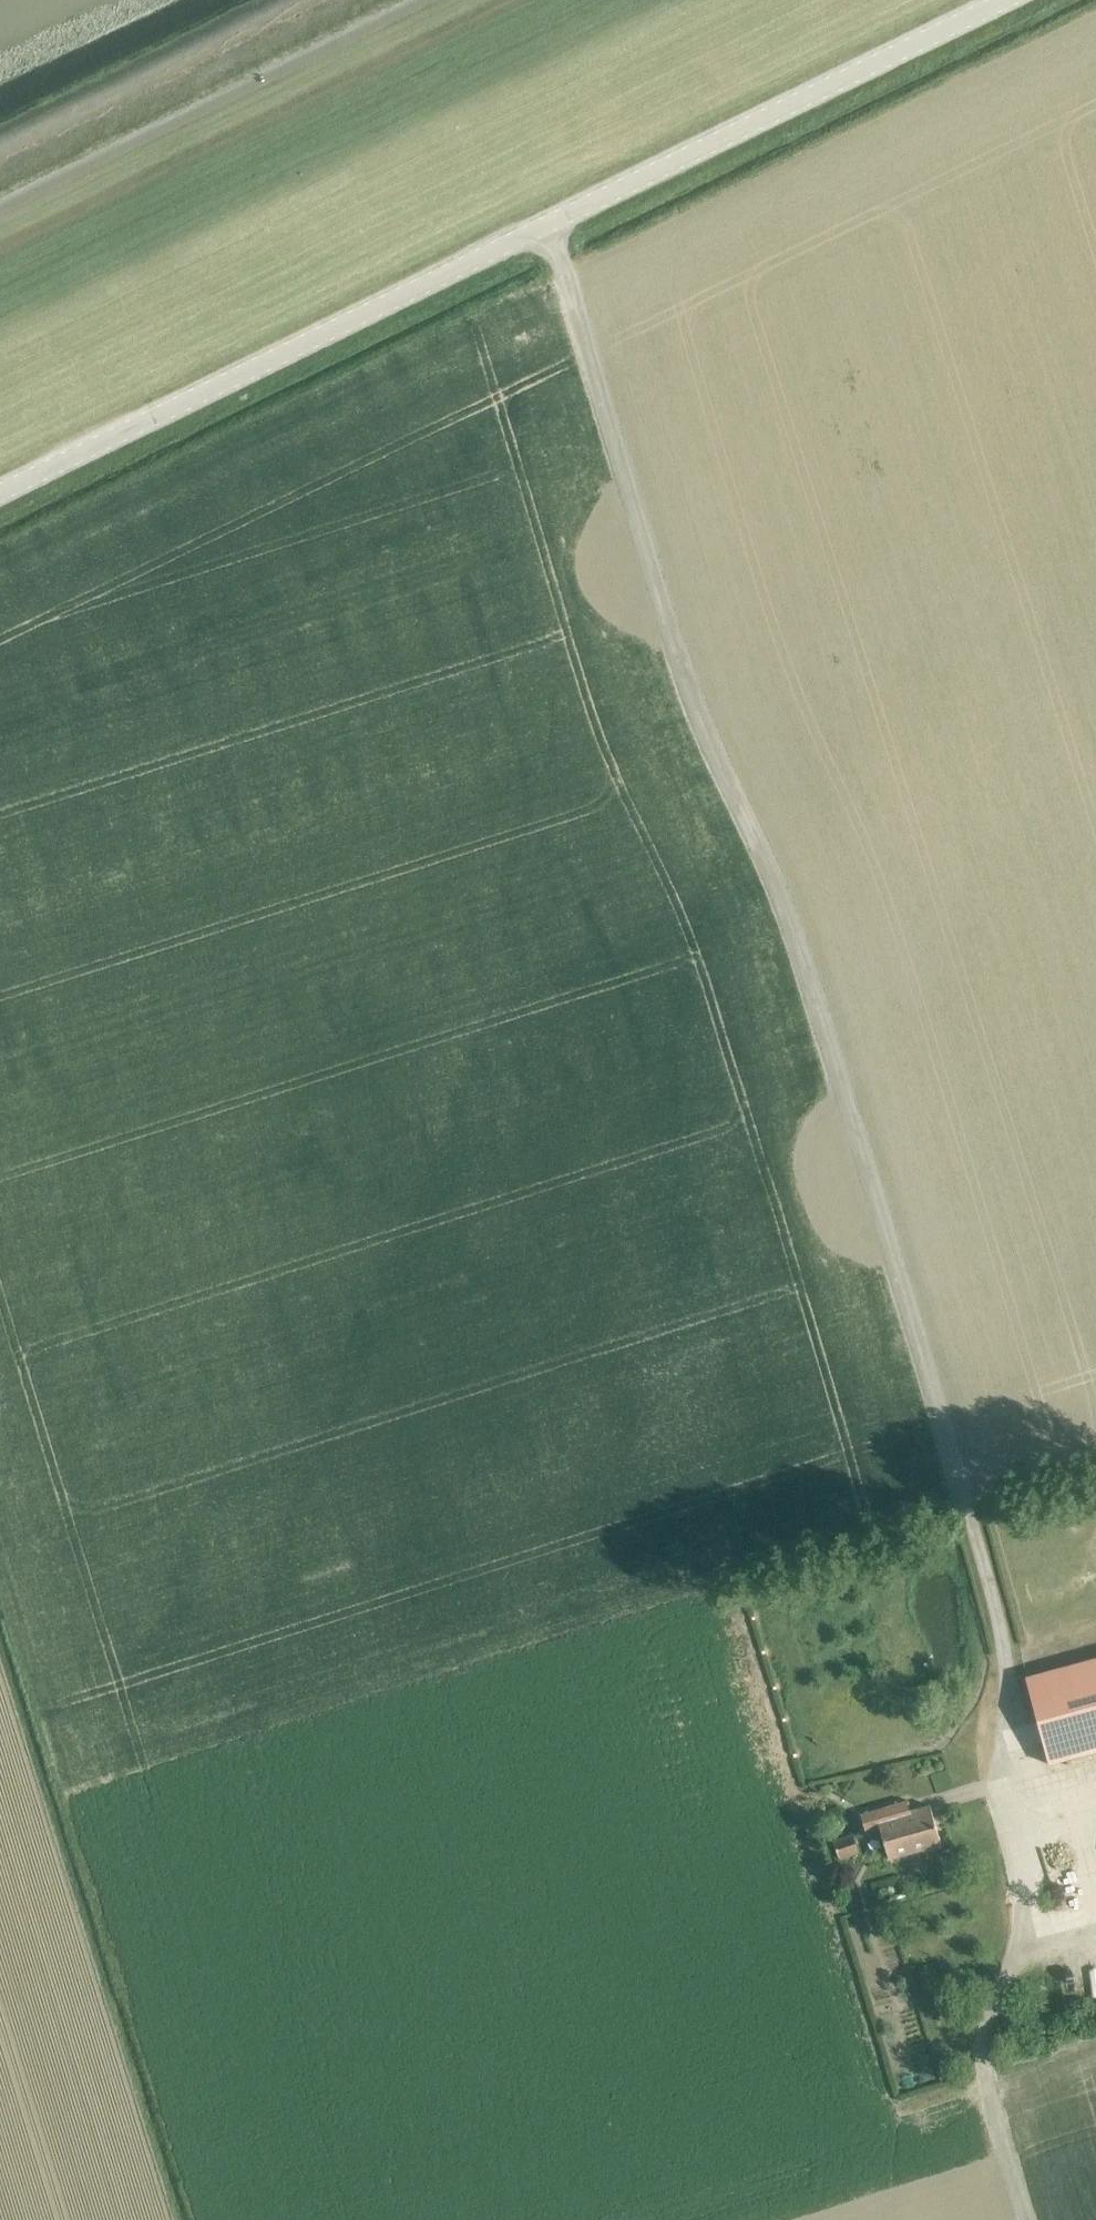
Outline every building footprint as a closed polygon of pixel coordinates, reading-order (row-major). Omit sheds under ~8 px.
[(1049,1764),(1095,1751),(1095,1659),(1026,1678),(1049,1764)] [(930,1805),(910,1811),(907,1802),(861,1815),(864,1824),(878,1820),(890,1859),(942,1844),(930,1805)] [(834,1841),(839,1859),(860,1853),(854,1835),(834,1841)]
